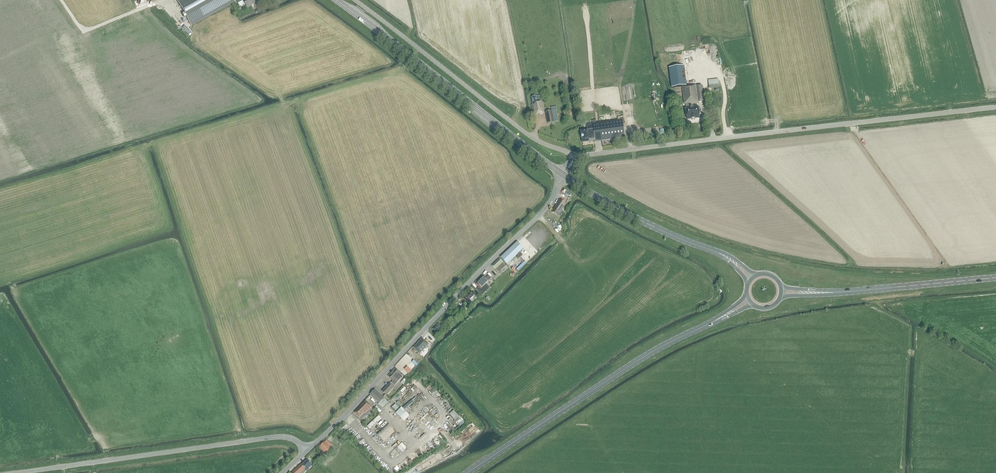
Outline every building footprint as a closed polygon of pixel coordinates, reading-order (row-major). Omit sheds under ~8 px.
[(235,2),(234,0),(176,0),(191,26),(235,2)] [(708,56),(714,55),(711,43),(706,44),(708,56)] [(687,86),(684,66),(669,68),(671,88),(682,86),(682,87),(687,86)] [(715,85),(709,86),(709,88),(710,88),(719,87),(718,79),(714,80),(715,85)] [(696,85),(682,87),(684,104),(704,101),(701,85),(696,85)] [(532,105),(534,115),(544,113),(540,96),(537,96),(531,97),(533,105),(532,105)] [(699,115),(701,114),(701,109),(698,109),(698,106),(691,107),(690,104),(686,105),(687,112),(686,112),(687,119),(692,119),(695,118),(699,117),(699,115)] [(552,110),(545,112),(548,123),(554,122),(552,110)] [(611,120),(610,112),(598,113),(599,122),(611,120)] [(599,123),(602,141),(625,137),(622,120),(599,123)] [(595,142),(602,141),(599,123),(592,124),(593,128),(587,129),(587,130),(581,131),(582,143),(589,142),(595,141),(595,142)] [(560,200),(555,207),(552,212),(558,216),(559,217),(561,216),(563,212),(563,211),(562,210),(566,204),(560,200)] [(500,258),(507,264),(523,249),(517,242),(500,258)] [(492,266),(498,272),(501,270),(505,265),(499,259),(492,266)] [(486,283),(491,278),(488,276),(487,278),(484,276),(477,284),(479,287),(477,289),(483,295),(490,287),(486,283)] [(479,298),(475,294),(470,290),(463,298),(468,302),(471,299),(475,303),(479,298)] [(437,333),(442,328),(438,325),(433,330),(437,333)] [(427,335),(433,341),(436,338),(429,332),(427,335)] [(424,349),(428,345),(426,343),(426,342),(422,339),(414,348),(419,353),(424,349)] [(388,376),(393,381),(391,383),(394,386),(403,377),(395,369),(388,376)] [(389,384),(382,391),(386,395),(393,388),(389,384)] [(370,394),(379,403),(378,404),(383,409),(388,403),(375,390),(370,394)] [(360,418),(364,414),(372,407),(365,400),(358,407),(359,408),(354,413),(360,418)] [(403,408),(404,410),(413,402),(412,400),(403,408)] [(398,401),(392,408),(396,412),(403,405),(398,401)] [(453,419),(455,421),(459,417),(458,415),(454,410),(449,414),(453,419)] [(379,415),(368,426),(370,429),(382,417),(379,415)] [(395,432),(387,424),(376,434),(384,442),(395,432)] [(319,447),(326,454),(331,449),(325,442),(319,447)] [(310,468),(309,467),(311,464),(307,460),(302,465),(301,464),(292,472),(304,472),(310,468)]
